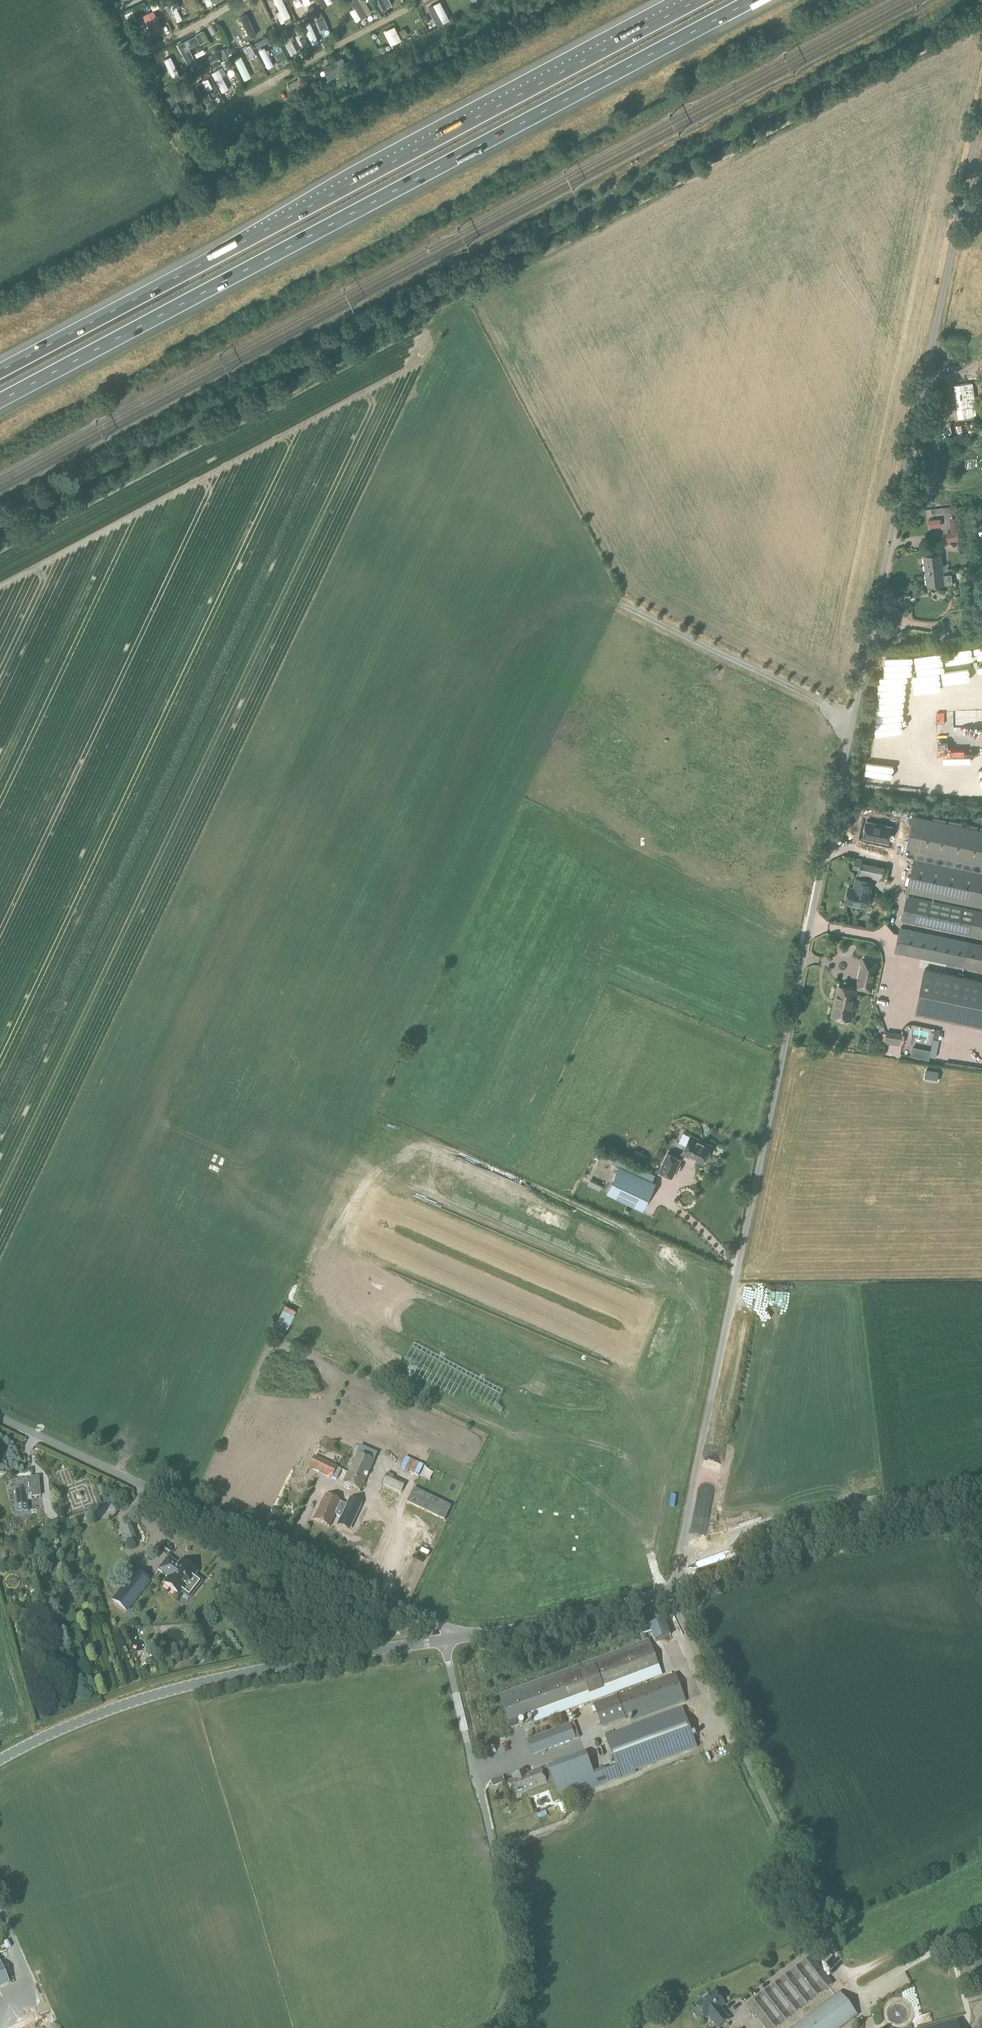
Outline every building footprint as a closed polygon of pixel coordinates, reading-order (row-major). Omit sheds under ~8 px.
[(290,16),(282,0),(275,0),(280,11),(276,12),(281,23),(285,21),(286,23),(291,21),(289,17),(290,16)] [(310,13),(316,10),(311,0),(304,0),(310,13)] [(361,19),(367,16),(358,0),(350,0),(361,19)] [(178,3),(174,5),(173,2),(168,4),(177,22),(182,19),(177,9),(180,7),(178,3)] [(440,2),(434,5),(443,24),(449,21),(440,2)] [(215,14),(222,11),(219,4),(213,7),(215,14)] [(231,11),(235,24),(257,16),(252,4),(231,11)] [(332,10),(325,14),(334,34),(341,31),(332,10)] [(153,11),(143,16),(152,35),(162,30),(153,11)] [(309,22),(302,25),(311,45),(318,42),(309,22)] [(288,28),(281,31),(288,49),(298,44),(294,34),(291,35),(288,28)] [(391,28),(386,31),(392,41),(388,43),(391,48),(395,46),(400,43),(391,28)] [(148,34),(143,36),(146,43),(151,41),(148,34)] [(189,48),(199,43),(196,36),(178,45),(189,66),(196,62),(189,48)] [(229,38),(225,41),(229,47),(234,44),(229,38)] [(266,41),(256,47),(263,61),(268,59),(265,53),(270,50),(266,41)] [(370,41),(364,44),(371,58),(377,55),(370,41)] [(309,43),(304,46),(307,53),(313,50),(309,43)] [(216,51),(220,57),(229,53),(225,46),(216,51)] [(238,73),(249,67),(242,54),(230,61),(238,73)] [(166,68),(171,66),(167,55),(161,58),(166,68)] [(351,61),(346,63),(342,58),(330,64),(333,70),(325,75),(328,81),(354,67),(355,69),(358,67),(354,58),(350,60),(351,61)] [(218,71),(213,73),(213,75),(221,89),(226,86),(218,71)] [(202,81),(197,84),(206,103),(212,100),(202,81)] [(301,90),(293,94),(295,99),(303,95),(303,92),(301,90)] [(172,95),(166,99),(177,116),(183,113),(172,95)] [(453,307),(458,322),(467,319),(461,304),(453,307)] [(479,363),(488,360),(483,348),(475,351),(479,363)] [(973,382),(953,385),(957,415),(977,413),(973,382)] [(952,424),(941,426),(942,437),(953,436),(952,424)] [(939,519),(929,520),(929,527),(940,526),(939,519)] [(957,532),(945,533),(946,541),(958,540),(957,532)] [(941,554),(924,556),(926,571),(943,569),(941,554)] [(943,569),(926,571),(928,586),(953,582),(953,575),(943,575),(943,569)] [(945,628),(932,629),(933,641),(946,639),(945,628)] [(898,659),(908,722),(936,718),(925,655),(898,659)] [(711,812),(707,820),(711,822),(715,814),(711,812)] [(897,892),(981,908),(981,829),(899,813),(898,821),(911,823),(897,892)] [(888,842),(892,826),(867,821),(864,837),(888,842)] [(885,867),(863,863),(860,875),(882,880),(885,867)] [(846,902),(867,907),(873,881),(856,878),(854,887),(849,886),(846,902)] [(898,921),(955,931),(957,919),(966,920),(967,914),(926,907),(925,914),(900,910),(898,921)] [(891,954),(981,972),(981,944),(896,927),(891,954)] [(861,966),(858,982),(873,985),(876,969),(861,966)] [(981,1028),(981,981),(926,969),(916,1014),(981,1028)] [(856,990),(839,986),(832,1015),(850,1019),(856,990)] [(927,1042),(927,1027),(899,1027),(899,1032),(881,1032),(881,1046),(899,1046),(899,1043),(927,1042)] [(683,1153),(691,1156),(691,1155),(697,1158),(696,1159),(704,1163),(712,1145),(691,1135),(683,1153)] [(645,1154),(636,1149),(632,1157),(642,1162),(645,1154)] [(660,1171),(672,1177),(681,1158),(668,1152),(660,1171)] [(620,1165),(607,1192),(643,1209),(656,1182),(620,1165)] [(362,1186),(364,1179),(358,1177),(356,1184),(362,1186)] [(399,1410),(387,1404),(380,1420),(374,1417),(368,1429),(374,1431),(366,1448),(378,1453),(399,1410)] [(395,1452),(401,1438),(396,1436),(390,1450),(395,1452)] [(346,1475),(340,1473),(338,1477),(344,1480),(342,1483),(360,1492),(375,1461),(357,1452),(346,1475)] [(337,1480),(338,1477),(340,1473),(342,1470),(328,1464),(323,1474),(337,1480)] [(401,1492),(405,1483),(387,1475),(383,1483),(382,1485),(400,1494),(401,1492)] [(27,1511),(26,1495),(32,1494),(32,1497),(40,1496),(38,1478),(30,1478),(30,1481),(24,1481),(25,1489),(16,1490),(18,1512),(27,1511)] [(67,1509),(80,1505),(73,1481),(60,1485),(67,1509)] [(445,1520),(452,1506),(414,1488),(407,1502),(445,1520)] [(326,1495),(314,1519),(329,1526),(341,1502),(326,1495)] [(412,1512),(405,1509),(402,1516),(409,1519),(412,1512)] [(169,1557),(159,1569),(169,1577),(164,1583),(179,1594),(184,1589),(192,1595),(202,1581),(198,1578),(197,1579),(193,1576),(197,1572),(182,1560),(178,1564),(169,1557)] [(136,1570),(113,1600),(126,1611),(150,1581),(136,1570)] [(520,1725),(518,1719),(555,1706),(660,1668),(651,1644),(649,1640),(500,1695),(502,1700),(501,1700),(512,1728),(520,1725)] [(684,1697),(685,1697),(676,1673),(593,1704),(602,1727),(632,1716),(634,1721),(686,1702),(684,1697)] [(548,1766),(561,1801),(636,1773),(635,1770),(698,1747),(683,1707),(605,1736),(615,1764),(594,1772),(586,1752),(548,1766)] [(527,1739),(533,1755),(580,1737),(575,1722),(527,1739)] [(525,1784),(529,1793),(548,1785),(542,1769),(529,1774),(532,1781),(525,1784)] [(507,1782),(513,1798),(529,1793),(525,1784),(532,1781),(529,1774),(527,1770),(516,1774),(517,1778),(507,1782)] [(488,1779),(489,1787),(504,1784),(502,1776),(488,1779)] [(824,1991),(803,1962),(744,2004),(761,2027),(771,2027),(824,1991)] [(720,2008),(725,2004),(715,1991),(697,2006),(707,2018),(709,2016),(718,2027),(719,2027),(729,2020),(720,2008)] [(857,2016),(839,1992),(793,2027),(840,2027),(857,2016)]
